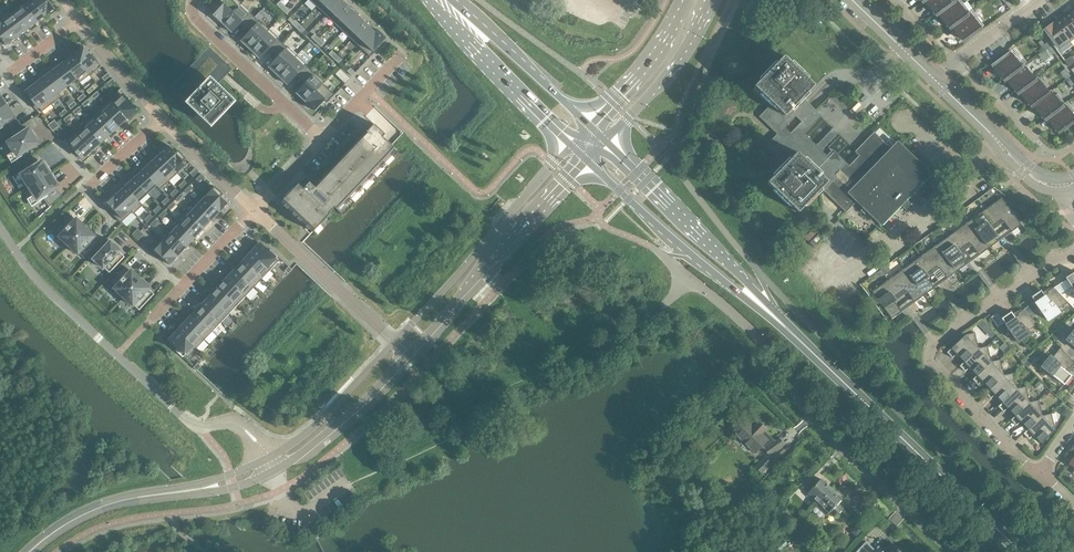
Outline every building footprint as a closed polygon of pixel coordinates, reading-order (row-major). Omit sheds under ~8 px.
[(32,0),(22,7),(35,23),(44,16),(32,0)] [(44,16),(54,9),(48,1),(49,0),(32,0),(44,16)] [(242,3),(238,0),(222,0),(220,2),(223,4),(213,15),(222,24),(242,3)] [(340,0),(323,0),(317,7),(326,15),(340,0)] [(349,8),(340,0),(326,15),(334,23),(349,8)] [(929,4),(929,5),(937,15),(939,13),(957,0),(926,0),(929,4)] [(939,13),(943,17),(943,18),(950,28),(953,26),(971,13),(970,12),(961,0),(957,0),(939,13)] [(244,28),(255,17),(250,12),(248,14),(240,6),(242,3),(222,24),(232,32),(240,24),(244,28)] [(22,7),(13,14),(25,31),(35,23),(22,7)] [(343,31),(357,16),(349,8),(334,23),(343,31)] [(13,14),(10,10),(0,17),(0,18),(1,19),(16,38),(25,31),(13,14)] [(971,13),(953,26),(956,31),(964,41),(984,26),(972,10),(970,12),(971,13)] [(1065,16),(1073,28),(1073,10),(1065,16)] [(352,39),(366,24),(357,16),(343,31),(352,39)] [(1065,16),(1056,23),(1069,41),(1073,37),(1073,28),(1065,16)] [(250,50),(270,29),(260,20),(259,21),(255,17),(244,28),(249,33),(241,41),(250,50)] [(1,19),(0,20),(0,38),(6,45),(16,38),(1,19)] [(1069,41),(1056,23),(1046,30),(1052,40),(1050,41),(1057,50),(1069,41)] [(375,32),(374,32),(366,24),(352,39),(360,48),(375,32)] [(270,30),(270,29),(250,50),(260,59),(267,50),(272,54),(282,43),(277,38),(276,40),(268,32),(270,30)] [(376,49),(386,39),(377,30),(374,32),(375,32),(360,48),(370,57),(377,50),(376,49)] [(1049,47),(1044,39),(1038,43),(1044,50),(1049,47)] [(287,48),(282,43),(272,54),(276,59),(269,67),(278,76),(295,58),(286,49),(287,48)] [(84,47),(74,55),(90,75),(102,66),(94,55),(91,57),(84,47)] [(170,87),(186,102),(185,102),(211,127),(231,106),(236,101),(218,84),(233,69),(209,47),(199,57),(170,87)] [(1054,54),(1049,47),(1044,50),(1049,58),(1054,54)] [(993,64),(997,70),(1004,80),(1007,78),(1022,67),(1021,66),(1011,51),(993,64)] [(90,75),(74,55),(65,62),(77,78),(77,79),(80,83),(90,75)] [(898,143),(891,150),(874,133),(856,152),(860,156),(849,167),(833,151),(827,157),(821,151),(823,149),(821,146),(818,143),(815,146),(803,134),(820,116),(809,106),(802,98),(814,86),(783,56),(753,87),(772,105),(760,117),(778,134),(766,146),(785,164),(767,183),(798,213),(822,188),(846,212),(856,202),(861,207),(862,206),(881,225),(900,206),(905,211),(911,205),(906,200),(915,192),(914,191),(930,174),(898,143)] [(304,66),(295,58),(278,76),(287,85),(295,76),(300,80),(310,69),(305,65),(304,66)] [(77,78),(65,62),(55,69),(67,86),(77,79),(77,78)] [(1024,64),(1021,66),(1022,67),(1007,78),(1018,93),(1021,91),(1036,80),(1035,79),(1024,64)] [(67,86),(55,69),(45,76),(58,93),(67,86)] [(306,102),(325,81),(316,73),(315,73),(310,69),(300,80),(304,85),(296,93),(306,102)] [(345,84),(350,79),(340,69),(335,74),(345,84)] [(1071,76),(1066,69),(1061,73),(1066,80),(1071,76)] [(102,78),(105,81),(111,76),(108,73),(102,78)] [(58,93),(45,76),(36,84),(52,104),(62,97),(58,93)] [(1049,93),(1049,92),(1038,77),(1035,79),(1036,80),(1021,91),(1032,106),(1034,104),(1049,93)] [(113,79),(107,84),(109,87),(115,81),(113,79)] [(325,82),(325,81),(306,102),(315,111),(325,100),(327,103),(335,95),(323,84),(325,82)] [(52,104),(36,84),(26,91),(33,101),(31,103),(36,109),(38,108),(42,112),(52,104)] [(121,89),(110,99),(127,118),(136,110),(128,101),(130,99),(121,89)] [(1066,104),(1065,103),(1058,94),(1055,96),(1051,90),(1049,92),(1049,93),(1034,104),(1045,119),(1048,117),(1066,104)] [(77,99),(80,102),(86,97),(83,94),(77,99)] [(824,114),(831,120),(844,106),(833,97),(828,104),(831,107),(824,114)] [(127,118),(110,99),(101,107),(118,126),(127,118)] [(68,106),(71,109),(77,104),(74,101),(68,106)] [(1065,103),(1066,104),(1048,117),(1059,132),(1073,121),(1073,110),(1067,101),(1065,103)] [(12,119),(13,117),(5,105),(0,109),(0,130),(3,127),(2,125),(12,119)] [(118,126),(101,107),(92,115),(110,134),(118,126)] [(65,109),(59,114),(62,117),(68,112),(65,109)] [(110,134),(92,115),(83,124),(86,128),(87,127),(101,143),(110,134)] [(18,120),(9,127),(12,131),(22,125),(18,120)] [(54,120),(48,125),(50,128),(57,123),(54,120)] [(57,123),(50,128),(53,131),(59,126),(57,123)] [(397,151),(394,149),(385,140),(381,136),(383,134),(372,123),(365,131),(312,186),(304,178),(297,184),(294,182),(277,200),(311,231),(328,213),(327,213),(333,207),(339,213),(397,151)] [(86,128),(78,135),(78,136),(92,151),(101,143),(87,127),(86,128)] [(38,142),(35,138),(29,129),(23,133),(16,138),(9,142),(9,143),(8,145),(13,152),(14,151),(17,155),(16,155),(18,159),(22,156),(20,154),(38,142)] [(78,136),(78,135),(75,131),(63,142),(72,152),(75,150),(83,159),(92,151),(78,136)] [(169,146),(160,154),(178,173),(187,165),(183,161),(186,159),(178,151),(176,153),(169,146)] [(178,173),(160,154),(151,162),(169,181),(178,173)] [(50,174),(46,167),(42,161),(38,164),(33,156),(24,161),(28,167),(20,172),(25,179),(23,181),(28,188),(50,174)] [(169,181),(151,162),(142,170),(156,185),(156,186),(160,190),(169,181)] [(199,171),(196,168),(190,174),(193,177),(199,171)] [(156,185),(142,170),(134,178),(148,194),(156,186),(156,185)] [(46,193),(56,187),(58,186),(50,174),(28,188),(33,196),(35,194),(39,202),(48,196),(46,193)] [(201,174),(196,179),(199,182),(204,177),(201,174)] [(148,194),(134,178),(125,187),(139,202),(139,201),(148,194)] [(182,189),(187,183),(184,180),(178,186),(182,189)] [(190,185),(184,191),(188,194),(193,188),(190,185)] [(139,202),(125,187),(116,195),(132,212),(132,213),(133,214),(143,205),(139,201),(139,202)] [(215,187),(204,198),(219,212),(227,203),(220,196),(223,194),(215,187)] [(173,197),(179,192),(176,189),(170,194),(173,197)] [(51,207),(62,196),(60,193),(47,201),(51,207)] [(182,193),(176,199),(179,202),(185,197),(182,193)] [(204,198),(200,194),(192,203),(195,207),(196,207),(211,221),(219,212),(204,198)] [(132,212),(116,195),(107,203),(116,213),(114,215),(121,223),(132,213),(132,212)] [(165,206),(170,200),(167,197),(161,203),(165,206)] [(1002,198),(986,210),(996,224),(1001,220),(1003,222),(1004,221),(1012,232),(1022,225),(1002,198)] [(173,202),(167,207),(171,210),(176,205),(173,202)] [(1029,207),(1028,206),(1024,202),(1018,208),(1023,213),(1029,207)] [(156,214),(162,209),(159,206),(153,211),(156,214)] [(195,207),(188,215),(203,230),(211,221),(196,207),(195,207)] [(165,210),(159,216),(162,219),(168,213),(165,210)] [(990,228),(996,224),(986,210),(969,222),(989,249),(999,241),(991,231),(992,230),(990,228)] [(188,215),(184,212),(175,221),(179,225),(179,224),(194,238),(203,230),(188,215)] [(69,246),(86,227),(76,218),(75,219),(70,214),(55,231),(60,236),(59,237),(69,246)] [(148,223),(153,217),(150,214),(144,219),(148,223)] [(156,219),(150,224),(154,227),(159,222),(156,219)] [(989,249),(969,222),(953,234),(963,247),(969,243),(971,245),(979,256),(989,249)] [(194,238),(179,224),(179,225),(171,233),(186,247),(194,238)] [(100,243),(94,238),(96,236),(86,227),(69,246),(78,255),(79,254),(84,259),(100,243)] [(138,229),(132,234),(135,237),(141,231),(138,229)] [(171,233),(168,229),(159,238),(160,240),(161,239),(178,256),(186,247),(171,233)] [(141,231),(135,237),(139,240),(144,234),(141,231)] [(958,251),(963,247),(953,234),(937,245),(957,272),(966,265),(959,254),(958,251)] [(161,239),(160,240),(150,251),(158,258),(160,256),(169,265),(178,256),(161,239)] [(125,257),(119,252),(121,250),(110,241),(93,259),(103,269),(104,268),(110,273),(125,257)] [(276,258),(278,256),(271,249),(268,252),(260,243),(251,252),(270,270),(279,261),(276,258)] [(957,272),(937,245),(921,257),(931,271),(937,267),(938,269),(939,268),(947,279),(957,272)] [(270,270),(251,252),(245,259),(243,257),(239,261),(241,263),(243,261),(262,279),(270,270)] [(926,275),(931,271),(921,257),(905,269),(924,295),(934,288),(926,278),(927,277),(926,275)] [(262,279),(243,261),(241,263),(235,270),(254,288),(262,279)] [(123,297),(141,279),(131,270),(130,271),(125,266),(109,282),(115,287),(114,288),(123,297)] [(887,266),(881,270),(885,274),(891,270),(887,266)] [(924,295),(905,269),(889,280),(899,294),(905,290),(906,292),(907,292),(915,302),(924,295)] [(254,288),(235,270),(228,276),(226,274),(222,279),(224,281),(226,278),(245,296),(254,288)] [(1066,278),(1073,291),(1073,272),(1066,278)] [(245,296),(226,278),(224,281),(218,287),(237,305),(245,296)] [(154,294),(149,289),(150,288),(141,279),(123,297),(133,306),(134,305),(139,310),(154,294)] [(893,298),(899,294),(889,280),(873,292),(892,319),(902,312),(894,301),(895,300),(893,298)] [(237,305),(218,287),(212,294),(210,292),(206,296),(208,298),(210,296),(229,314),(237,305)] [(1035,302),(1024,310),(1029,315),(1038,308),(1039,307),(1048,321),(1060,313),(1057,309),(1065,300),(1068,303),(1054,288),(1048,292),(1049,293),(1045,296),(1041,290),(1036,294),(1031,297),(1035,302)] [(229,314),(210,296),(208,298),(202,305),(221,322),(229,314)] [(221,322),(202,305),(196,311),(194,309),(190,314),(192,315),(194,313),(213,331),(221,322)] [(1027,330),(1036,322),(1038,325),(1039,324),(1029,315),(1024,310),(1018,314),(1019,315),(1015,318),(1011,312),(1002,318),(1018,342),(1030,334),(1027,330)] [(213,331),(194,313),(192,315),(185,322),(204,340),(213,331)] [(982,320),(978,325),(991,338),(996,334),(982,320)] [(204,340),(185,322),(179,329),(175,325),(173,328),(177,331),(196,349),(204,340)] [(196,349),(177,331),(169,340),(178,348),(175,350),(183,357),(185,355),(188,358),(196,349)] [(965,362),(979,349),(975,333),(966,335),(947,353),(953,359),(957,354),(965,362)] [(1005,343),(1000,348),(1006,354),(1011,349),(1005,343)] [(977,375),(991,362),(988,346),(979,349),(965,362),(960,366),(966,372),(970,368),(977,375)] [(1073,364),(1073,362),(1061,348),(1060,348),(1063,351),(1054,359),(1050,356),(1042,367),(1065,385),(1072,376),(1066,371),(1069,368),(1070,369),(1073,364)] [(1028,358),(1023,363),(1028,367),(1033,363),(1028,358)] [(990,389),(1004,376),(1000,359),(991,362),(977,375),(973,380),(978,385),(983,381),(990,389)] [(1003,402),(1017,389),(1013,373),(1004,376),(990,389),(986,393),(991,399),(996,395),(1003,402)] [(1039,381),(1035,386),(1040,390),(1044,386),(1039,381)] [(1016,416),(1030,403),(1026,386),(1017,389),(1003,402),(998,407),(1004,412),(1008,408),(1016,416)] [(1028,429),(1042,416),(1039,400),(1030,403),(1016,416),(1011,420),(1017,426),(1021,422),(1028,429)] [(730,412),(725,418),(729,422),(735,416),(730,412)] [(1042,416),(1028,429),(1024,434),(1029,439),(1034,435),(1042,443),(1056,430),(1052,414),(1042,416)] [(775,441),(764,431),(766,429),(757,421),(753,426),(745,419),(733,432),(755,453),(762,445),(765,448),(764,448),(769,455),(784,445),(779,438),(775,441)] [(762,473),(771,464),(765,457),(755,467),(762,473)] [(803,487),(819,503),(831,489),(821,479),(817,484),(811,479),(803,487)] [(842,499),(831,489),(819,503),(827,510),(824,514),(825,516),(829,512),(834,517),(843,509),(837,503),(842,499)] [(877,549),(875,550),(866,541),(856,551),(881,551),(877,549)] [(890,542),(890,543),(881,551),(901,551),(890,542)]
